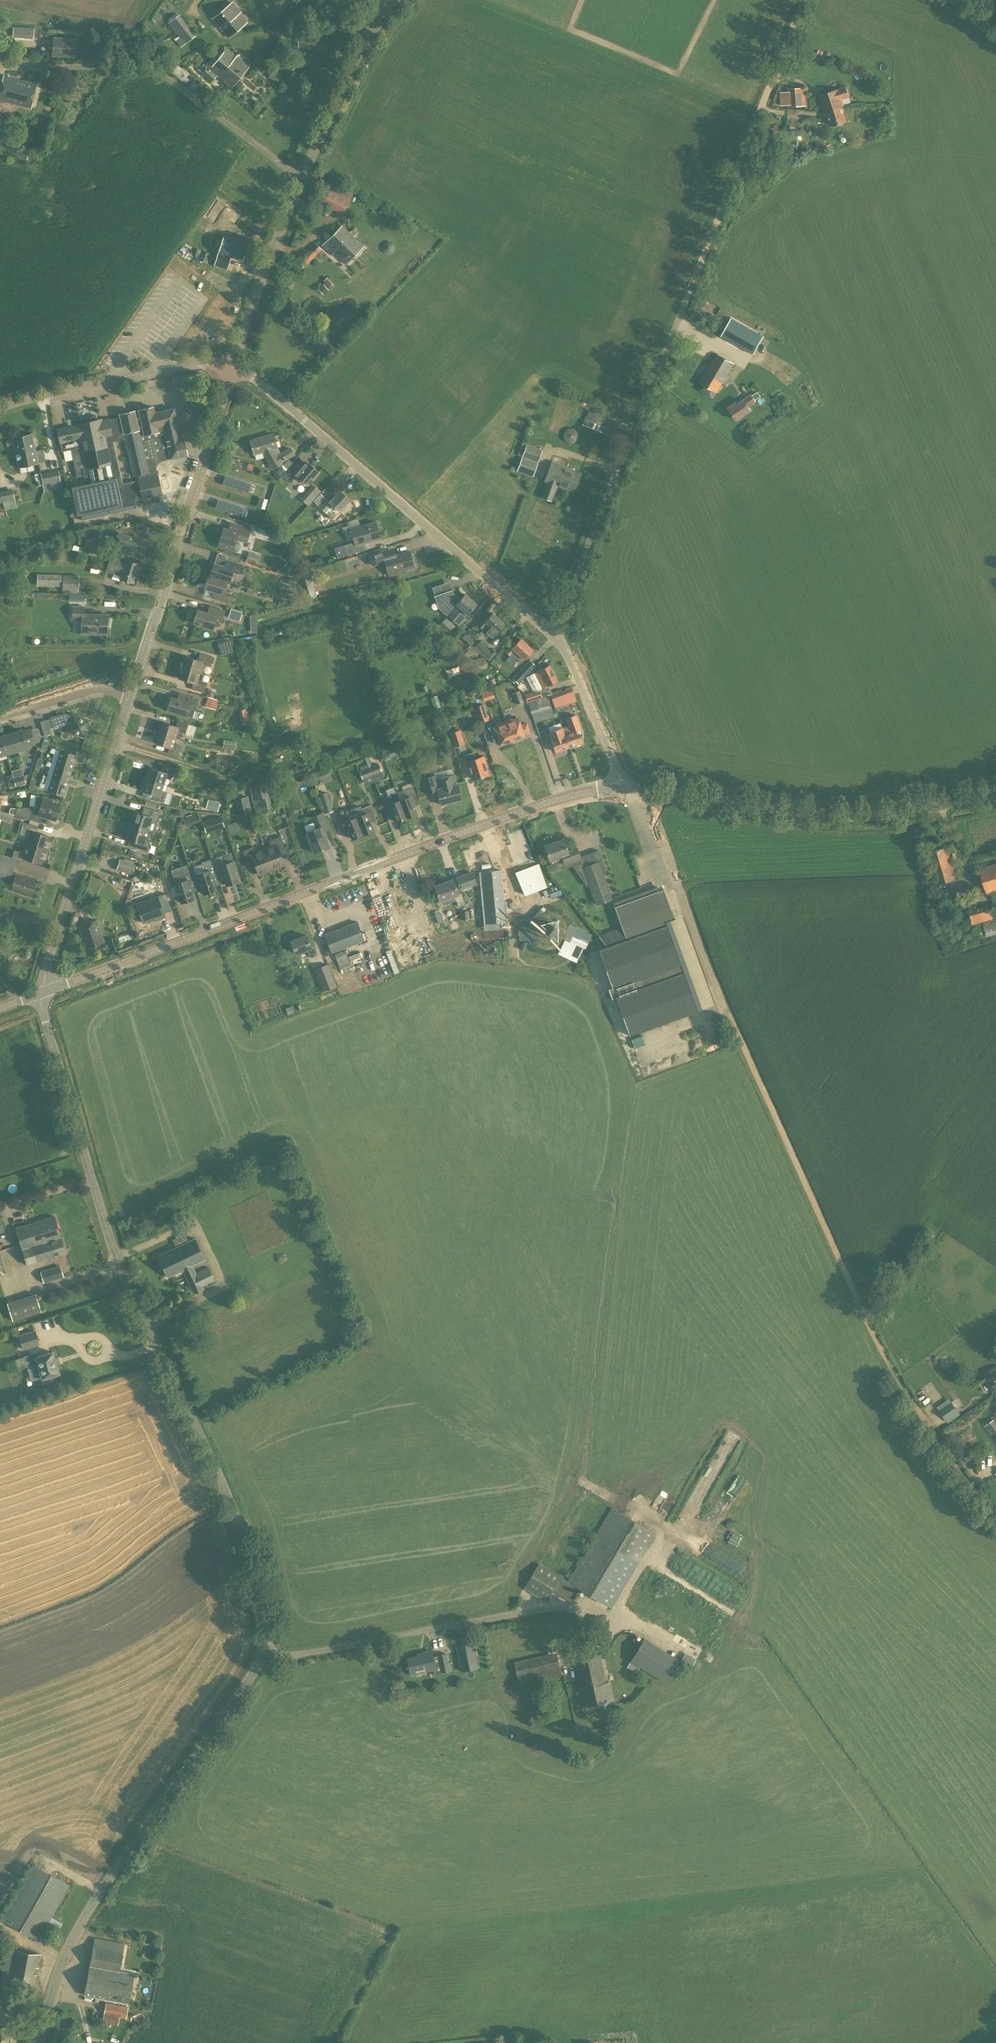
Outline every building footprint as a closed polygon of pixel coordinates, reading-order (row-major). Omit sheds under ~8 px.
[(228,38),(247,22),(239,14),(241,13),(233,3),(213,20),(228,38)] [(180,16),(168,22),(182,46),(193,39),(180,16)] [(13,27),(13,38),(34,39),(34,29),(13,27)] [(75,57),(77,40),(54,38),(53,55),(75,57)] [(231,88),(250,66),(237,55),(236,57),(225,47),(218,54),(220,56),(217,60),(213,57),(200,72),(212,82),(217,76),(231,88)] [(37,84),(4,76),(0,92),(0,120),(8,122),(13,103),(31,108),(37,84)] [(841,100),(849,97),(846,87),(838,90),(838,89),(819,95),(824,111),(825,111),(841,106),(843,106),(841,100)] [(781,105),(787,104),(787,107),(806,106),(805,88),(786,89),(786,92),(780,92),(781,105)] [(825,111),(824,111),(826,117),(828,116),(832,126),(846,121),(841,106),(825,111)] [(777,142),(778,131),(768,130),(767,141),(777,142)] [(797,145),(798,132),(785,131),(784,143),(797,145)] [(342,214),(354,192),(332,181),(321,203),(342,214)] [(227,203),(217,197),(204,217),(214,223),(227,203)] [(363,247),(349,233),(343,226),(326,243),(335,252),(334,253),(346,264),(363,247)] [(242,261),(248,244),(224,236),(215,266),(227,270),(231,257),(242,261)] [(304,268),(322,250),(315,243),(305,254),(304,252),(296,260),(304,268)] [(188,260),(192,255),(183,247),(178,252),(188,260)] [(198,248),(196,258),(208,261),(210,251),(198,248)] [(216,277),(211,283),(231,299),(236,293),(216,277)] [(731,318),(721,336),(753,354),(763,336),(731,318)] [(717,393),(734,364),(717,354),(700,383),(717,393)] [(736,403),(728,408),(736,420),(750,410),(748,408),(748,407),(755,402),(755,400),(760,396),(757,392),(752,396),(751,395),(743,400),(737,404),(736,403)] [(162,494),(159,478),(158,475),(157,476),(156,468),(157,465),(160,461),(163,460),(167,459),(166,458),(170,457),(171,459),(188,455),(183,434),(180,434),(174,408),(155,413),(154,407),(140,410),(140,411),(136,412),(136,411),(121,414),(121,417),(125,433),(126,433),(127,438),(135,475),(139,475),(140,480),(139,480),(140,483),(144,498),(144,499),(143,499),(144,504),(160,501),(159,495),(162,494)] [(613,438),(617,428),(602,421),(601,423),(586,416),(582,425),(613,438)] [(113,441),(127,438),(126,433),(125,433),(121,417),(109,420),(113,441)] [(135,500),(144,498),(140,483),(118,488),(112,463),(113,463),(111,451),(108,452),(107,444),(114,443),(113,441),(109,420),(109,419),(102,420),(101,419),(78,424),(78,425),(58,429),(62,451),(72,449),(79,481),(67,484),(73,515),(81,513),(82,519),(136,508),(135,500)] [(43,450),(36,451),(32,434),(13,438),(19,467),(45,462),(43,450)] [(277,448),(277,447),(273,434),(250,440),(254,455),(262,452),(277,448)] [(528,477),(532,478),(542,450),(527,444),(517,472),(528,476),(528,477)] [(277,448),(262,452),(273,470),(283,464),(282,463),(294,455),(290,448),(281,453),(277,447),(277,448)] [(573,493),(579,478),(581,473),(565,468),(566,466),(552,461),(544,481),(547,483),(542,498),(551,501),(557,486),(573,493)] [(308,485),(313,478),(319,472),(307,462),(299,472),(291,466),(283,474),(295,485),(301,479),(308,485)] [(225,476),(222,484),(247,492),(249,493),(251,484),(250,484),(225,476)] [(315,484),(302,498),(310,505),(322,491),(315,484)] [(326,514),(334,506),(339,511),(349,500),(340,491),(330,501),(321,493),(313,501),(326,514)] [(218,500),(215,508),(240,516),(241,516),(244,508),(243,507),(218,500)] [(365,542),(380,537),(375,522),(361,527),(360,525),(350,528),(355,542),(344,545),(347,555),(359,552),(358,546),(366,544),(365,542)] [(247,543),(251,530),(239,526),(237,533),(223,529),(218,547),(232,551),(235,539),(247,543)] [(142,552),(145,542),(119,533),(116,544),(142,552)] [(87,540),(86,540),(98,544),(101,535),(87,540)] [(96,552),(98,544),(86,540),(85,540),(83,547),(96,552)] [(399,571),(414,567),(409,551),(390,557),(388,550),(370,555),(373,566),(385,562),(389,575),(399,572),(399,571)] [(133,583),(139,564),(126,560),(126,561),(111,556),(107,571),(121,575),(120,578),(133,583)] [(208,575),(208,576),(230,582),(233,572),(239,574),(241,565),(226,560),(224,567),(214,563),(210,576),(208,575)] [(297,575),(300,587),(313,584),(309,571),(297,575)] [(37,586),(63,587),(63,575),(37,575),(37,586)] [(63,575),(63,587),(63,591),(78,592),(79,575),(63,575)] [(230,582),(208,576),(204,588),(214,592),(212,598),(227,603),(230,594),(225,592),(228,582),(230,583),(230,582)] [(465,594),(460,600),(453,594),(452,590),(434,596),(438,608),(447,615),(448,614),(459,624),(465,617),(477,604),(465,594)] [(71,620),(82,620),(82,634),(107,634),(108,615),(85,614),(85,606),(72,606),(71,620)] [(222,620),(225,611),(210,606),(208,613),(198,610),(194,623),(213,629),(216,618),(222,620)] [(230,610),(228,618),(239,621),(242,613),(230,610)] [(493,637),(504,624),(492,613),(486,620),(484,618),(478,624),(483,629),(488,624),(491,627),(487,631),(493,637)] [(218,640),(222,654),(234,651),(230,637),(218,640)] [(510,657),(515,651),(524,659),(532,650),(520,639),(514,646),(512,644),(505,651),(510,657)] [(461,656),(466,650),(457,642),(452,648),(461,656)] [(490,661),(497,653),(492,649),(490,651),(480,642),(475,648),(490,661)] [(181,662),(180,667),(200,673),(200,672),(203,673),(205,666),(210,667),(213,656),(200,653),(198,660),(183,656),(182,662),(181,662)] [(478,666),(486,664),(484,657),(458,665),(462,676),(466,675),(466,676),(480,671),(478,666)] [(518,684),(536,665),(529,660),(512,679),(518,684)] [(542,689),(558,681),(549,665),(534,673),(542,689)] [(198,680),(200,673),(180,667),(180,668),(181,668),(179,678),(193,682),(191,690),(204,693),(207,683),(198,680)] [(576,701),(575,698),(571,687),(550,695),(555,708),(567,703),(568,703),(569,704),(576,701)] [(209,688),(208,695),(215,696),(217,689),(209,688)] [(482,693),(485,701),(497,696),(494,688),(482,693)] [(542,698),(542,697),(540,690),(525,695),(527,703),(528,702),(542,698)] [(516,704),(523,702),(519,691),(512,693),(516,704)] [(195,710),(199,699),(179,693),(177,699),(171,697),(167,710),(186,716),(189,708),(195,710)] [(542,698),(528,702),(532,715),(552,709),(548,695),(542,697),(542,698)] [(218,708),(219,698),(207,696),(206,707),(218,708)] [(480,723),(489,721),(483,704),(475,707),(480,723)] [(240,710),(243,724),(251,723),(248,708),(240,710)] [(433,717),(431,711),(420,715),(421,721),(433,717)] [(50,728),(58,726),(68,728),(67,732),(85,738),(91,720),(73,714),(72,716),(64,714),(51,718),(51,719),(40,722),(44,735),(51,733),(50,728)] [(566,719),(569,726),(562,729),(569,747),(582,743),(578,731),(581,729),(576,715),(566,719)] [(511,719),(505,721),(512,740),(524,736),(524,734),(530,732),(527,723),(520,725),(518,718),(512,720),(511,719)] [(162,728),(160,734),(175,739),(177,731),(186,734),(189,724),(178,720),(176,727),(160,722),(158,727),(162,728)] [(512,740),(505,721),(499,723),(500,724),(493,727),(500,745),(512,740)] [(569,747),(562,729),(549,734),(556,752),(569,747)] [(22,730),(11,733),(16,751),(27,748),(22,730)] [(454,747),(465,744),(460,730),(450,733),(454,747)] [(1,736),(6,754),(16,751),(11,733),(1,736)] [(160,734),(159,737),(155,736),(154,742),(169,747),(168,753),(179,756),(181,746),(173,744),(175,739),(160,734)] [(235,748),(236,741),(224,740),(223,747),(235,748)] [(398,745),(392,748),(387,750),(390,757),(395,755),(401,753),(398,745)] [(51,762),(71,768),(75,755),(51,747),(50,752),(54,753),(51,762)] [(473,780),(488,775),(485,766),(487,765),(484,756),(476,759),(474,752),(463,756),(465,763),(466,763),(468,769),(469,768),(473,780)] [(67,781),(71,768),(51,762),(47,761),(46,765),(50,767),(47,775),(67,781)] [(378,764),(373,766),(370,767),(372,775),(381,772),(378,764)] [(149,767),(146,779),(163,785),(165,778),(171,779),(174,769),(162,765),(160,771),(149,767)] [(374,779),(370,767),(359,771),(364,783),(374,779)] [(331,773),(321,776),(323,783),(333,779),(331,773)] [(426,794),(437,791),(441,805),(461,800),(458,784),(457,784),(455,774),(436,779),(435,775),(422,779),(426,794)] [(26,783),(23,775),(13,778),(15,786),(26,783)] [(67,781),(47,775),(44,784),(40,782),(39,787),(63,794),(67,781)] [(142,790),(154,794),(152,799),(163,803),(167,792),(161,791),(163,785),(146,779),(142,790)] [(262,807),(271,804),(265,783),(252,787),(256,799),(260,798),(262,807)] [(400,800),(406,818),(417,814),(414,806),(420,804),(413,787),(403,791),(406,798),(400,800)] [(273,801),(281,799),(279,792),(272,795),(273,801)] [(333,811),(328,797),(327,792),(319,794),(325,814),(333,811)] [(251,813),(248,796),(233,799),(237,816),(251,813)] [(387,817),(393,814),(396,822),(406,818),(400,800),(393,803),(390,796),(381,799),(387,817)] [(218,812),(222,802),(209,798),(206,808),(218,812)] [(41,806),(33,807),(32,813),(38,814),(55,820),(60,804),(43,799),(41,806)] [(353,809),(362,835),(374,830),(371,823),(377,821),(371,805),(360,809),(359,806),(353,809)] [(15,815),(30,819),(32,813),(33,807),(17,808),(15,815)] [(151,821),(156,822),(160,812),(150,809),(147,816),(135,812),(131,826),(148,831),(151,821)] [(362,835),(353,809),(346,811),(347,814),(337,818),(343,834),(349,831),(351,839),(362,835)] [(314,852),(329,847),(323,832),(328,829),(323,813),(311,818),(315,830),(307,833),(314,852)] [(186,816),(188,825),(198,822),(196,814),(186,816)] [(205,832),(225,826),(221,815),(202,821),(205,832)] [(228,824),(231,833),(240,830),(237,821),(228,824)] [(29,837),(27,844),(46,850),(50,837),(37,832),(39,827),(23,822),(20,834),(29,837)] [(145,840),(148,831),(131,826),(127,838),(133,841),(131,847),(147,852),(151,841),(145,840)] [(264,850),(271,869),(284,864),(281,855),(287,853),(281,836),(268,841),(271,848),(264,850)] [(605,870),(598,850),(580,857),(576,847),(567,851),(563,839),(545,846),(552,865),(564,861),(568,863),(570,862),(579,876),(585,874),(597,905),(611,899),(601,872),(605,870)] [(27,863),(29,859),(42,863),(46,850),(27,844),(24,853),(15,850),(12,858),(27,863)] [(255,865),(258,874),(271,869),(264,850),(256,853),(254,846),(242,851),(249,867),(255,865)] [(937,885),(957,879),(947,847),(927,853),(937,885)] [(10,857),(0,853),(0,861),(8,863),(10,857)] [(217,875),(223,873),(227,885),(238,882),(235,870),(236,869),(234,861),(225,864),(222,855),(212,859),(217,875)] [(133,875),(136,864),(120,859),(117,870),(133,875)] [(201,862),(205,872),(196,875),(198,882),(200,882),(204,894),(216,890),(211,877),(217,875),(212,859),(201,862)] [(16,875),(13,873),(15,866),(1,861),(0,865),(0,878),(14,882),(11,890),(32,897),(37,881),(16,875)] [(995,891),(995,863),(979,869),(986,893),(995,891)] [(526,896),(547,887),(539,864),(515,872),(526,896)] [(192,881),(189,874),(188,870),(173,875),(182,903),(193,899),(188,882),(192,881)] [(501,870),(479,872),(480,882),(502,880),(501,870)] [(458,894),(457,891),(476,884),(472,872),(457,878),(453,880),(434,887),(440,901),(454,896),(458,907),(466,904),(461,893),(458,894)] [(502,880),(480,882),(481,893),(503,891),(502,880)] [(605,945),(665,923),(674,919),(663,889),(614,907),(622,928),(599,937),(605,945)] [(503,891),(481,893),(482,903),(504,901),(503,891)] [(143,923),(154,919),(165,915),(164,913),(172,910),(165,893),(136,904),(143,923)] [(393,916),(385,919),(390,932),(410,924),(400,899),(388,903),(393,916)] [(504,901),(482,903),(484,928),(501,926),(508,926),(506,901),(504,901)] [(994,906),(989,907),(989,905),(969,910),(973,925),(982,922),(985,934),(995,931),(995,912),(994,906)] [(578,959),(584,948),(570,942),(576,928),(569,925),(567,931),(565,930),(566,928),(565,924),(564,921),(563,919),(560,917),(556,915),(552,914),(549,915),(547,915),(541,909),(533,918),(517,920),(519,941),(534,940),(538,937),(540,940),(543,942),(546,943),(550,944),(553,944),(556,943),(558,942),(561,940),(562,938),(565,940),(560,950),(578,959)] [(461,912),(461,920),(469,919),(468,911),(461,912)] [(87,948),(104,942),(96,920),(79,927),(87,948)] [(331,954),(365,941),(357,921),(324,934),(331,954)] [(612,999),(616,997),(630,1035),(697,1011),(683,972),(680,963),(666,925),(599,950),(612,988),(609,989),(612,999)] [(296,954),(307,949),(310,958),(318,955),(314,945),(311,947),(306,935),(291,941),(296,954)] [(389,945),(398,942),(395,935),(387,939),(389,945)] [(342,974),(355,969),(352,961),(350,962),(345,950),(335,954),(342,974)] [(315,969),(323,990),(336,985),(328,964),(315,969)] [(64,1252),(53,1215),(14,1226),(25,1263),(52,1255),(64,1252)] [(202,1287),(214,1281),(209,1268),(196,1275),(192,1266),(205,1260),(194,1239),(158,1256),(168,1278),(183,1270),(194,1293),(203,1289),(202,1287)] [(54,1267),(46,1270),(49,1281),(51,1280),(57,1278),(54,1267)] [(9,1301),(15,1320),(44,1312),(38,1293),(9,1301)] [(18,1335),(23,1349),(33,1346),(40,1344),(36,1329),(18,1335)] [(35,1352),(33,1346),(23,1349),(25,1356),(27,1356),(30,1365),(37,1363),(43,1382),(50,1380),(49,1377),(60,1373),(53,1351),(36,1356),(35,1352)] [(986,1381),(994,1391),(993,1392),(994,1393),(995,1392),(995,1374),(986,1381)] [(951,1401),(940,1410),(949,1421),(960,1413),(951,1401)] [(993,1420),(984,1427),(995,1443),(995,1423),(993,1420)] [(611,1609),(656,1534),(611,1507),(567,1581),(538,1564),(524,1588),(546,1602),(552,1591),(571,1602),(579,1589),(611,1609)] [(669,1683),(683,1659),(646,1637),(629,1667),(640,1674),(643,1668),(669,1683)] [(472,1643),(456,1646),(461,1671),(477,1668),(472,1643)] [(435,1669),(433,1657),(432,1652),(423,1654),(423,1656),(407,1659),(410,1674),(435,1669)] [(519,1686),(561,1676),(555,1652),(514,1662),(519,1686)] [(438,1655),(438,1656),(433,1657),(435,1669),(440,1668),(441,1673),(450,1671),(446,1653),(438,1655)] [(581,1706),(612,1698),(608,1682),(606,1682),(599,1655),(574,1661),(579,1685),(576,1686),(581,1706)] [(32,1864),(2,1919),(38,1940),(69,1885),(32,1864)] [(128,2003),(134,1974),(119,1972),(124,1944),(95,1939),(84,1995),(128,2003)] [(38,1968),(41,1954),(7,1948),(1,1982),(34,1989),(37,1975),(34,1974),(36,1968),(38,1968)] [(20,2000),(0,1996),(0,2025),(15,2028),(20,2000)] [(118,2025),(119,2018),(126,2019),(128,2007),(106,2003),(102,2023),(118,2025)]
